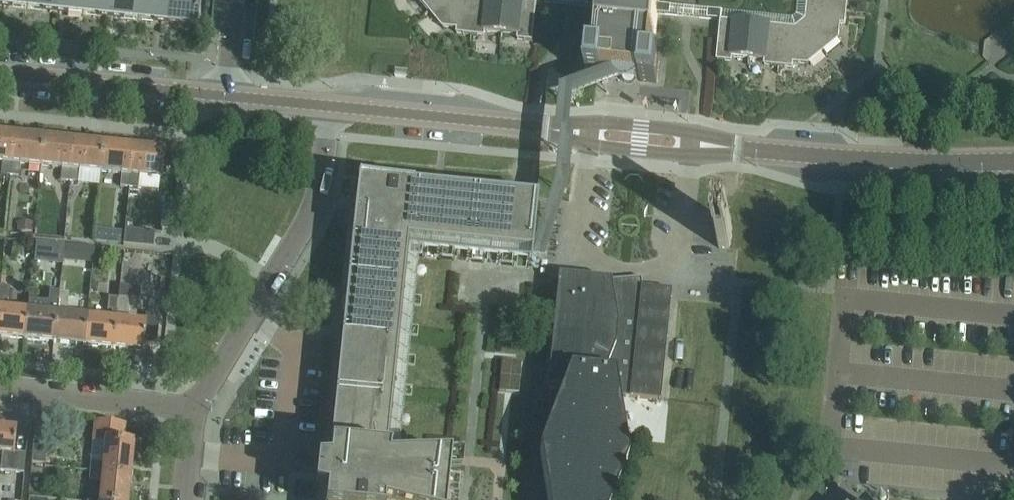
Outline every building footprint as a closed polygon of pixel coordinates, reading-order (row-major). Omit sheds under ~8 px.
[(27,9),(28,0),(0,0),(0,6),(27,9)] [(27,9),(55,12),(57,0),(28,0),(27,9)] [(55,12),(83,14),(84,0),(57,0),(55,12)] [(113,0),(84,0),(83,14),(111,17),(113,0)] [(111,17),(139,20),(141,0),(113,0),(111,17)] [(139,20),(166,23),(169,0),(141,0),(139,20)] [(166,23),(195,26),(198,0),(169,0),(166,23)] [(442,27),(457,29),(456,33),(485,36),(485,31),(518,35),(517,40),(532,41),(537,1),(601,7),(602,0),(420,0),(442,27)] [(601,7),(596,54),(589,53),(587,75),(603,77),(603,75),(617,76),(564,95),(560,135),(554,189),(533,255),(530,255),(529,265),(540,266),(564,191),(570,136),(573,103),(621,86),(621,84),(622,85),(626,85),(629,84),(632,83),(635,82),(638,79),(639,78),(640,79),(640,81),(656,82),(658,60),(651,59),(655,13),(656,4),(657,0),(602,0),(601,7)] [(796,14),(792,17),(656,4),(655,13),(720,20),(716,60),(731,61),(732,57),(764,60),(764,65),(792,68),(793,63),(807,64),(839,38),(840,24),(845,24),(848,0),(797,0),(796,14)] [(3,163),(2,169),(0,169),(0,175),(10,176),(14,137),(0,136),(1,134),(0,134),(0,163),(3,163)] [(14,137),(10,176),(21,177),(21,171),(19,171),(20,165),(41,167),(44,138),(27,136),(27,138),(14,137)] [(44,138),(41,167),(62,169),(62,175),(59,175),(58,181),(70,183),(74,143),(60,142),(61,140),(44,138)] [(74,143),(70,183),(81,184),(82,177),(79,177),(80,171),(101,173),(104,144),(87,143),(87,144),(74,143)] [(104,144),(101,173),(121,175),(121,181),(118,181),(118,186),(129,187),(133,149),(124,148),(124,146),(104,144)] [(133,149),(129,187),(159,190),(161,179),(163,150),(146,149),(146,150),(133,149)] [(448,472),(407,468),(384,469),(406,253),(407,242),(530,255),(536,203),(535,203),(504,199),(474,196),(444,193),(414,190),(360,185),(354,246),(351,276),(348,306),(345,336),(342,365),(339,395),(336,425),(333,455),(330,485),(328,499),(445,499),(448,472)] [(18,221),(18,231),(32,232),(33,222),(18,221)] [(718,248),(727,249),(728,247),(729,248),(731,243),(730,241),(732,236),(731,231),(732,228),(731,224),(730,224),(730,222),(721,221),(721,222),(719,222),(718,227),(718,229),(716,234),(717,239),(716,241),(717,246),(718,246),(718,248)] [(123,245),(153,248),(154,232),(124,229),(123,245)] [(107,243),(120,244),(121,232),(109,231),(107,243)] [(56,244),(54,264),(62,265),(64,245),(56,244)] [(141,295),(141,286),(149,286),(150,251),(116,250),(116,275),(127,276),(127,295),(141,295)] [(627,459),(617,396),(660,401),(671,290),(640,287),(640,288),(613,285),(610,282),(558,276),(546,389),(562,391),(539,450),(547,499),(612,499),(627,459)] [(0,286),(0,337),(24,339),(27,312),(2,309),(3,300),(7,300),(9,287),(0,286)] [(53,342),(56,315),(59,291),(49,290),(47,314),(27,312),(24,339),(53,342)] [(68,292),(59,291),(56,315),(53,342),(83,345),(86,318),(62,315),(63,306),(67,306),(68,292)] [(116,311),(117,298),(108,297),(106,310),(116,311)] [(125,322),(127,299),(117,298),(116,311),(115,321),(112,348),(142,351),(143,342),(156,343),(159,315),(146,313),(145,324),(125,322)] [(86,318),(83,345),(112,348),(115,321),(86,318)] [(90,470),(128,474),(129,464),(131,464),(133,443),(122,442),(124,425),(95,422),(90,470)] [(25,454),(14,453),(17,430),(0,429),(0,452),(1,452),(0,464),(0,472),(23,474),(25,454)] [(34,433),(31,463),(44,464),(47,435),(34,433)] [(129,486),(127,486),(128,474),(90,470),(80,469),(79,478),(89,479),(88,482),(94,482),(94,479),(100,480),(98,499),(127,499),(129,486)]
